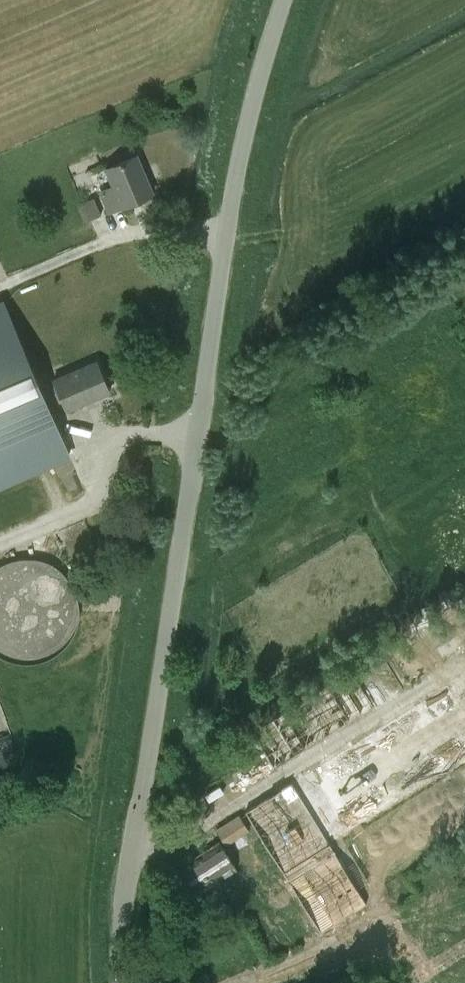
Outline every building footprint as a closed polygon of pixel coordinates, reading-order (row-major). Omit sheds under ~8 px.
[(106,168),(114,186),(101,191),(109,212),(153,193),(137,155),(106,168)] [(100,216),(92,196),(75,202),(83,223),(100,216)] [(39,388),(44,401),(47,400),(50,406),(62,401),(67,411),(110,393),(97,360),(53,379),(54,382),(39,388)] [(0,595),(0,653),(71,656),(75,564),(1,561),(0,595)] [(464,649),(464,610),(398,646),(414,676),(464,649)] [(276,767),(376,705),(359,679),(260,741),(276,767)] [(464,766),(464,701),(456,684),(299,769),(314,796),(327,788),(341,813),(355,806),(363,821),(464,766)] [(11,743),(0,709),(0,747),(11,743)] [(232,778),(204,789),(212,808),(240,797),(232,778)] [(298,779),(250,807),(322,931),(370,903),(298,779)] [(198,887),(242,867),(245,875),(267,865),(243,812),(218,824),(225,839),(185,857),(198,887)]
